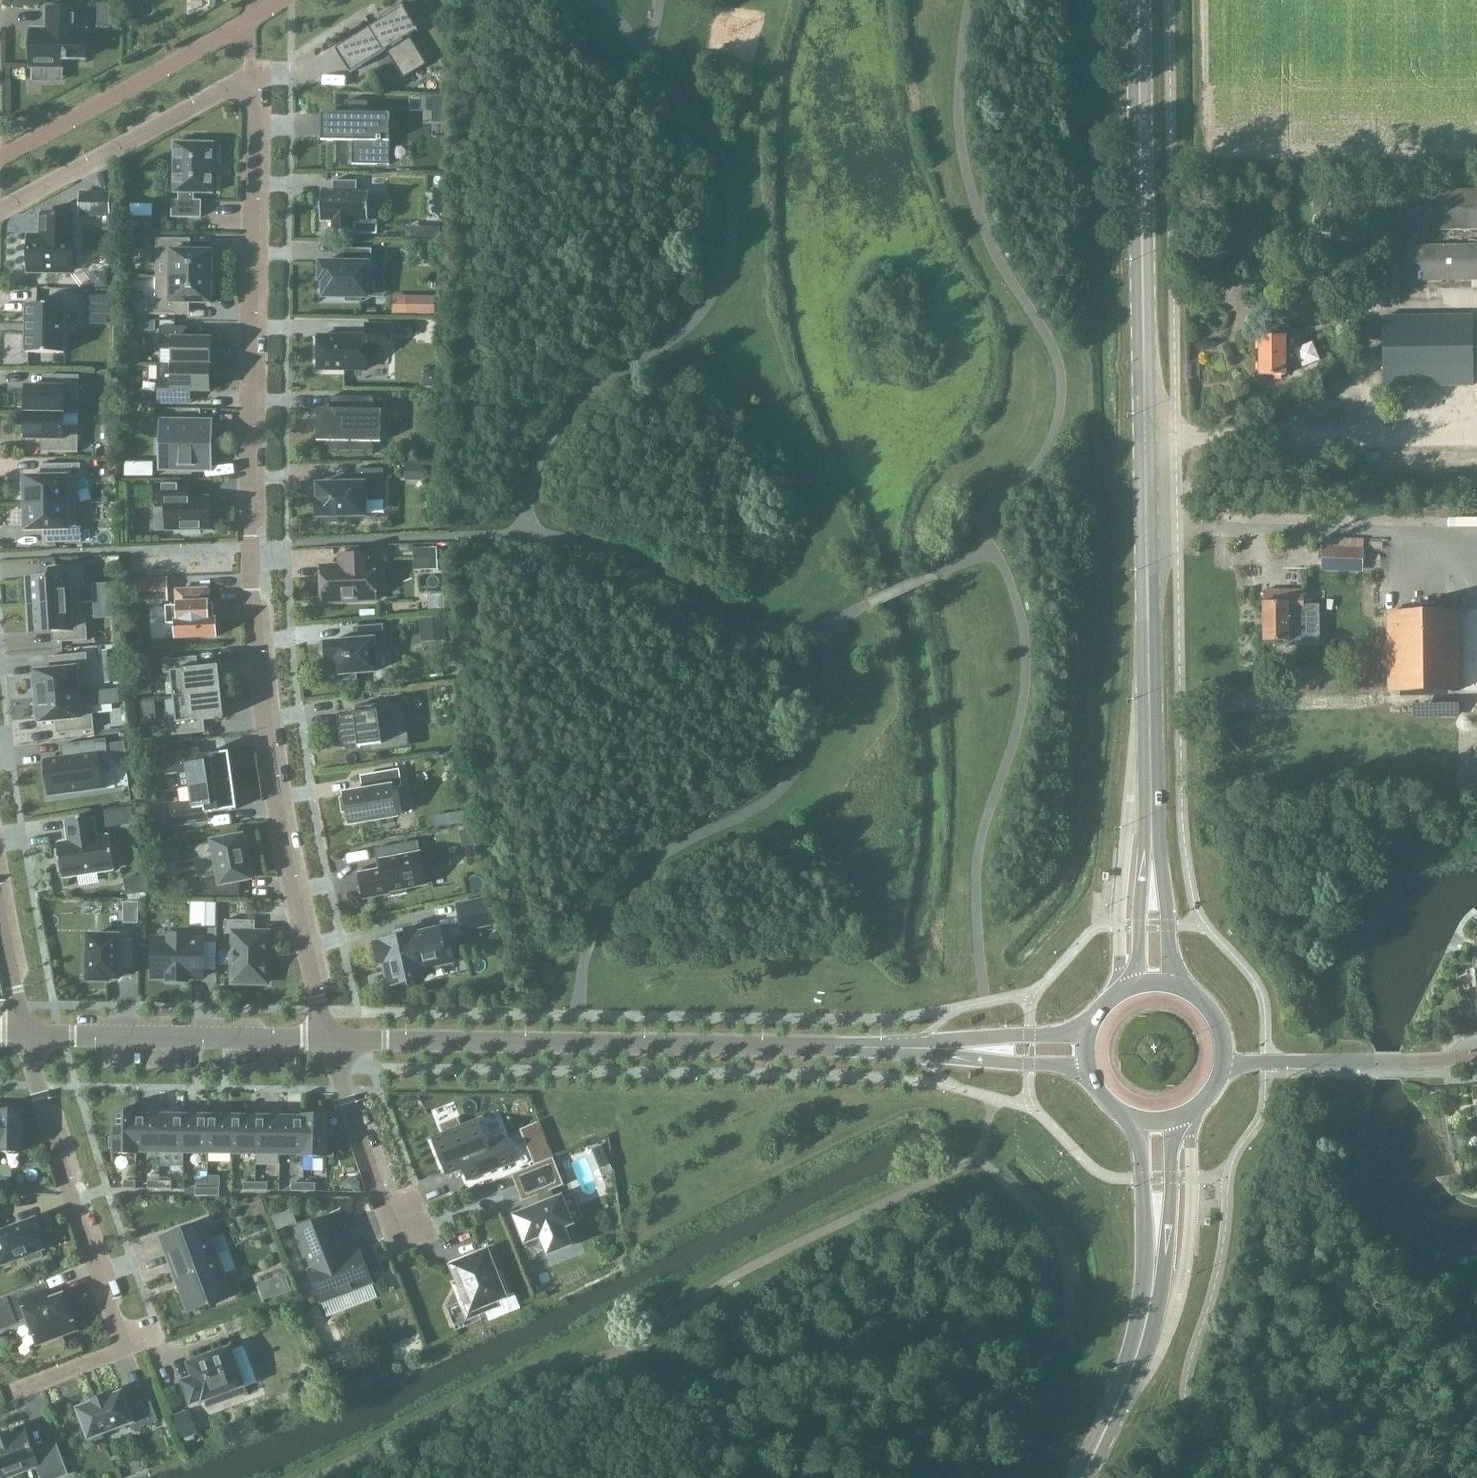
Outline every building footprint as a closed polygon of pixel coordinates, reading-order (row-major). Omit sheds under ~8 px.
[(403,7),(401,3),(378,17),(379,19),(380,18),(382,20),(335,49),(350,73),(385,51),(399,73),(423,58),(409,36),(417,31),(403,7)] [(75,9),(47,8),(46,30),(30,30),(30,66),(60,66),(61,58),(85,58),(85,31),(74,31),(75,9)] [(367,101),(345,101),(345,113),(321,113),(321,141),(352,141),(351,164),(377,164),(377,142),(381,142),(382,141),(389,141),(390,114),(367,113),(367,101)] [(212,193),(213,143),(173,142),(173,193),(179,193),(179,201),(172,201),(172,217),(200,217),(200,201),(193,201),(193,193),(212,193)] [(356,181),(332,181),(332,193),(320,193),(320,221),(332,221),(332,233),(352,233),(352,221),(368,221),(368,193),(356,193),(356,181)] [(1334,191),(1334,230),(1386,229),(1386,245),(1335,246),(1335,280),(1476,278),(1476,244),(1396,245),(1395,229),(1476,228),(1476,189),(1334,191)] [(109,194),(79,194),(78,214),(109,214),(109,194)] [(71,214),(42,213),(41,237),(28,237),(27,269),(73,270),(73,267),(75,267),(76,254),(73,254),(73,238),(70,238),(71,214)] [(129,264),(153,263),(152,236),(128,236),(129,264)] [(208,236),(208,253),(220,253),(220,236),(208,236)] [(211,277),(211,255),(182,254),(183,239),(156,238),(155,276),(211,277)] [(346,263),(319,262),(319,280),(323,281),(323,297),(345,297),(345,301),(360,301),(360,297),(366,297),(367,265),(370,265),(370,249),(346,249),(346,263)] [(210,303),(211,277),(155,276),(155,301),(148,301),(148,314),(181,315),(182,303),(210,303)] [(85,295),(84,310),(109,311),(109,296),(85,295)] [(27,305),(26,353),(64,353),(65,305),(27,305)] [(1384,385),(1472,384),(1471,314),(1383,316),(1384,385)] [(139,342),(156,341),(155,324),(138,325),(139,342)] [(1260,375),(1285,375),(1284,335),(1280,336),(1279,324),(1259,324),(1260,375)] [(366,325),(365,337),(318,336),(317,368),(366,369),(366,351),(388,351),(389,325),(366,325)] [(190,338),(186,335),(186,327),(159,326),(159,349),(172,350),(172,364),(210,365),(210,339),(190,338)] [(210,365),(172,364),(159,364),(158,402),(184,403),(184,391),(209,391),(209,384),(213,384),(215,382),(216,374),(213,371),(210,371),(210,365)] [(25,386),(25,413),(64,413),(64,414),(78,414),(78,375),(47,375),(47,387),(25,386)] [(1456,391),(1457,407),(1467,407),(1467,391),(1456,391)] [(380,442),(381,410),(373,410),(373,397),(329,397),(329,409),(317,409),(316,441),(328,441),(328,453),(373,454),(373,442),(380,442)] [(64,413),(25,413),(24,439),(46,439),(46,451),(77,452),(78,426),(63,426),(64,414),(64,413)] [(208,466),(209,425),(193,425),(193,419),(176,419),(176,424),(158,424),(158,465),(208,466)] [(86,480),(106,481),(107,464),(87,462),(86,480)] [(25,504),(76,503),(75,478),(80,478),(80,464),(46,464),(47,477),(25,477),(25,482),(21,482),(21,495),(25,495),(25,504)] [(356,470),(356,483),(317,484),(317,500),(317,501),(317,517),(322,517),(322,521),(336,521),(336,516),(365,516),(364,497),(382,497),(382,469),(356,470)] [(188,484),(155,484),(155,507),(165,507),(165,529),(182,529),(183,533),(198,533),(198,529),(209,529),(209,522),(213,522),(213,506),(209,506),(209,497),(189,497),(188,484)] [(76,503),(25,504),(25,513),(21,513),(21,525),(25,525),(26,530),(47,529),(48,543),(81,541),(81,527),(76,528),(76,503)] [(89,539),(89,549),(106,549),(106,539),(89,539)] [(1362,547),(1321,546),(1321,566),(1361,568),(1362,547)] [(321,601),(376,599),(374,565),(371,565),(370,553),(340,554),(341,566),(320,567),(321,601)] [(421,559),(417,575),(437,581),(441,564),(421,559)] [(55,578),(27,579),(29,606),(80,602),(79,588),(84,587),(82,564),(54,566),(55,578)] [(130,582),(130,600),(166,599),(165,580),(130,582)] [(206,590),(177,591),(177,605),(165,606),(166,623),(176,623),(176,637),(216,636),(215,619),(208,619),(206,590)] [(1315,605),(1303,605),(1302,590),(1263,590),(1263,602),(1263,641),(1288,641),(1288,639),(1303,639),(1303,643),(1315,643),(1315,605)] [(1412,597),(1413,611),(1439,610),(1438,596),(1412,597)] [(80,602),(29,606),(31,632),(58,630),(59,642),(87,640),(85,617),(81,617),(80,602)] [(1389,691),(1458,690),(1457,611),(1387,612),(1389,691)] [(443,643),(444,622),(424,621),(423,642),(443,643)] [(356,640),(325,643),(326,660),(330,660),(331,675),(335,674),(335,680),(356,679),(355,673),(376,671),(374,650),(383,649),(382,625),(355,627),(356,640)] [(36,688),(37,697),(78,693),(77,685),(82,679),(89,678),(86,653),(49,656),(50,670),(34,671),(34,675),(31,676),(32,688),(36,688)] [(218,666),(191,669),(189,657),(162,660),(163,673),(171,672),(173,697),(221,692),(218,666)] [(196,721),(224,718),(221,692),(173,697),(176,722),(168,722),(170,736),(197,733),(196,721)] [(78,693),(37,697),(37,706),(33,706),(35,718),(39,718),(39,722),(55,720),(56,734),(93,730),(91,704),(85,705),(79,700),(78,693)] [(355,706),(356,714),(337,717),(341,749),(360,747),(362,754),(379,752),(378,744),(401,741),(400,733),(403,733),(402,726),(399,726),(396,701),(355,706)] [(71,755),(44,758),(48,795),(102,789),(98,753),(107,752),(106,739),(70,743),(71,755)] [(181,750),(162,752),(165,775),(177,773),(179,789),(189,787),(233,780),(231,769),(235,769),(233,756),(229,756),(228,752),(198,756),(199,762),(187,764),(181,750)] [(349,824),(396,816),(391,787),(400,786),(398,770),(368,775),(371,790),(344,794),(344,798),(340,798),(342,812),(347,811),(349,824)] [(238,791),(234,792),(233,780),(189,787),(191,802),(169,805),(172,827),(191,824),(193,809),(205,807),(206,813),(237,809),(236,805),(240,804),(238,791)] [(92,816),(65,820),(69,842),(57,844),(62,877),(114,869),(109,836),(95,838),(92,816)] [(409,826),(371,827),(372,841),(410,840),(409,826)] [(237,894),(238,881),(249,878),(241,836),(212,842),(219,880),(204,883),(207,894),(237,894)] [(417,841),(374,849),(377,863),(381,862),(383,869),(359,874),(364,898),(387,893),(388,897),(407,893),(406,888),(424,884),(419,855),(420,855),(417,841)] [(483,900),(457,906),(463,929),(489,923),(483,900)] [(208,948),(217,948),(218,906),(191,906),(190,930),(209,930),(208,948)] [(255,920),(224,920),(224,934),(233,934),(233,950),(230,950),(229,965),(233,965),(232,982),(266,983),(267,933),(254,933),(255,920)] [(396,939),(375,944),(379,962),(386,961),(391,984),(424,977),(422,968),(452,961),(448,943),(441,945),(438,930),(414,935),(413,929),(395,933),(396,939)] [(169,940),(153,940),(152,976),(168,976),(168,981),(187,981),(187,977),(203,977),(203,940),(187,940),(187,935),(169,935),(169,940)] [(88,956),(84,956),(84,972),(88,972),(87,980),(107,980),(107,978),(117,978),(118,967),(132,967),(132,939),(118,939),(118,936),(88,936),(88,956)] [(546,967),(538,969),(541,979),(549,977),(546,967)] [(20,1152),(21,1147),(24,1147),(25,1136),(21,1136),(21,1111),(0,1111),(0,1152),(20,1152)] [(136,1154),(136,1113),(113,1112),(113,1138),(109,1138),(109,1148),(113,1148),(113,1154),(136,1154)] [(160,1152),(160,1115),(137,1115),(137,1113),(136,1113),(136,1154),(136,1152),(160,1152)] [(184,1152),(184,1116),(160,1115),(160,1152),(184,1152)] [(304,1156),(304,1115),(303,1115),(303,1117),(280,1117),(280,1154),(303,1154),(303,1156),(304,1156)] [(304,1115),(304,1156),(333,1157),(333,1136),(326,1136),(327,1115),(304,1115)] [(208,1153),(208,1116),(184,1116),(184,1152),(208,1153)] [(232,1153),(232,1116),(208,1116),(208,1153),(232,1153)] [(256,1153),(256,1117),(232,1116),(232,1153),(256,1153)] [(280,1154),(280,1117),(256,1117),(256,1153),(280,1154)] [(456,1118),(440,1125),(443,1134),(432,1138),(446,1174),(462,1168),(468,1181),(513,1162),(503,1137),(487,1143),(478,1120),(460,1127),(456,1118)] [(511,1174),(522,1202),(537,1195),(541,1204),(532,1208),(532,1209),(515,1216),(525,1242),(541,1236),(548,1253),(569,1245),(562,1227),(571,1223),(561,1197),(554,1200),(550,1190),(564,1185),(552,1157),(511,1174)] [(10,1186),(10,1179),(0,1178),(0,1186),(10,1186)] [(135,1180),(123,1180),(123,1188),(135,1188),(135,1180)] [(159,1188),(159,1180),(147,1180),(147,1188),(159,1188)] [(159,1180),(159,1188),(171,1189),(171,1181),(159,1180)] [(255,1190),(255,1182),(243,1182),(243,1190),(255,1190)] [(255,1182),(255,1190),(267,1190),(267,1182),(255,1182)] [(303,1191),(303,1183),(291,1183),(291,1191),(303,1191)] [(303,1183),(303,1191),(315,1191),(315,1183),(303,1183)] [(207,1196),(207,1188),(195,1187),(195,1195),(207,1196)] [(207,1188),(207,1196),(219,1196),(219,1188),(207,1188)] [(309,1270),(321,1302),(371,1283),(366,1269),(371,1267),(366,1252),(360,1254),(359,1251),(344,1257),(329,1217),(297,1230),(312,1269),(309,1270)] [(2,1265),(24,1257),(26,1263),(43,1256),(40,1251),(44,1249),(38,1234),(42,1233),(36,1218),(1,1232),(0,1230),(0,1259),(2,1265)] [(210,1306),(211,1304),(230,1297),(222,1274),(218,1276),(205,1240),(209,1239),(202,1222),(161,1237),(175,1274),(179,1273),(193,1311),(208,1305),(210,1306)] [(487,1249),(461,1260),(464,1267),(455,1271),(459,1283),(454,1285),(467,1317),(496,1306),(494,1301),(510,1294),(500,1270),(496,1272),(487,1249)] [(76,1329),(62,1294),(40,1302),(34,1287),(6,1298),(16,1323),(27,1318),(37,1344),(76,1329)] [(202,1401),(243,1386),(229,1348),(188,1364),(193,1377),(182,1382),(190,1404),(201,1400),(202,1401)] [(147,1393),(125,1401),(121,1392),(106,1398),(106,1396),(91,1401),(92,1403),(77,1409),(83,1426),(79,1427),(86,1445),(103,1438),(101,1434),(131,1423),(134,1430),(158,1420),(147,1393)] [(33,1452),(25,1431),(11,1436),(9,1432),(0,1435),(0,1476),(36,1463),(41,1477),(57,1477),(67,1474),(55,1443),(33,1452)]
